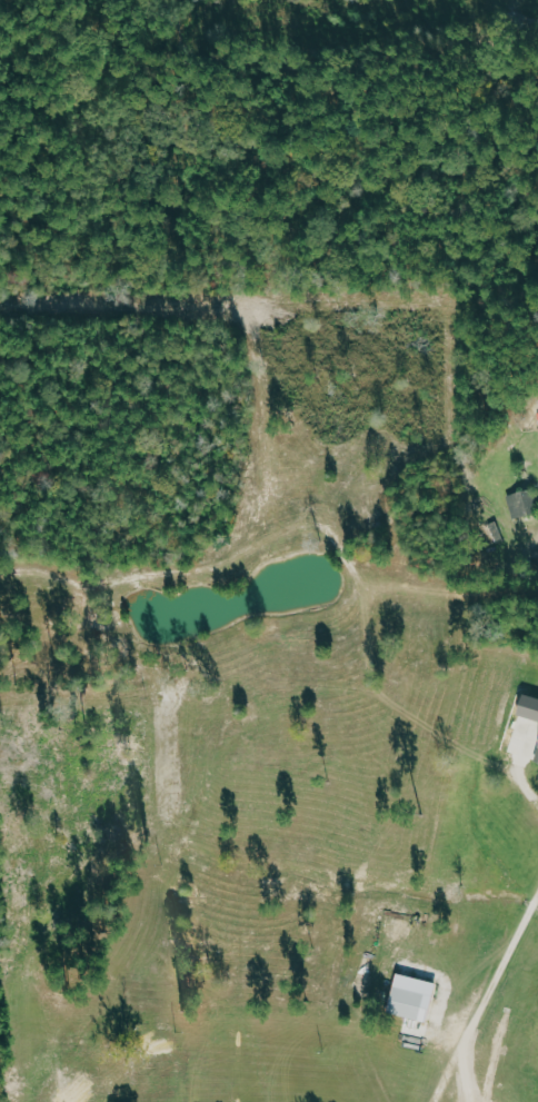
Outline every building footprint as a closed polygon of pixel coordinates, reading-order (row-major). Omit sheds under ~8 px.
[(513,518),(537,513),(537,490),(537,489),(508,495),(513,518)] [(436,984),(396,974),(386,1013),(426,1023),(436,984)]
